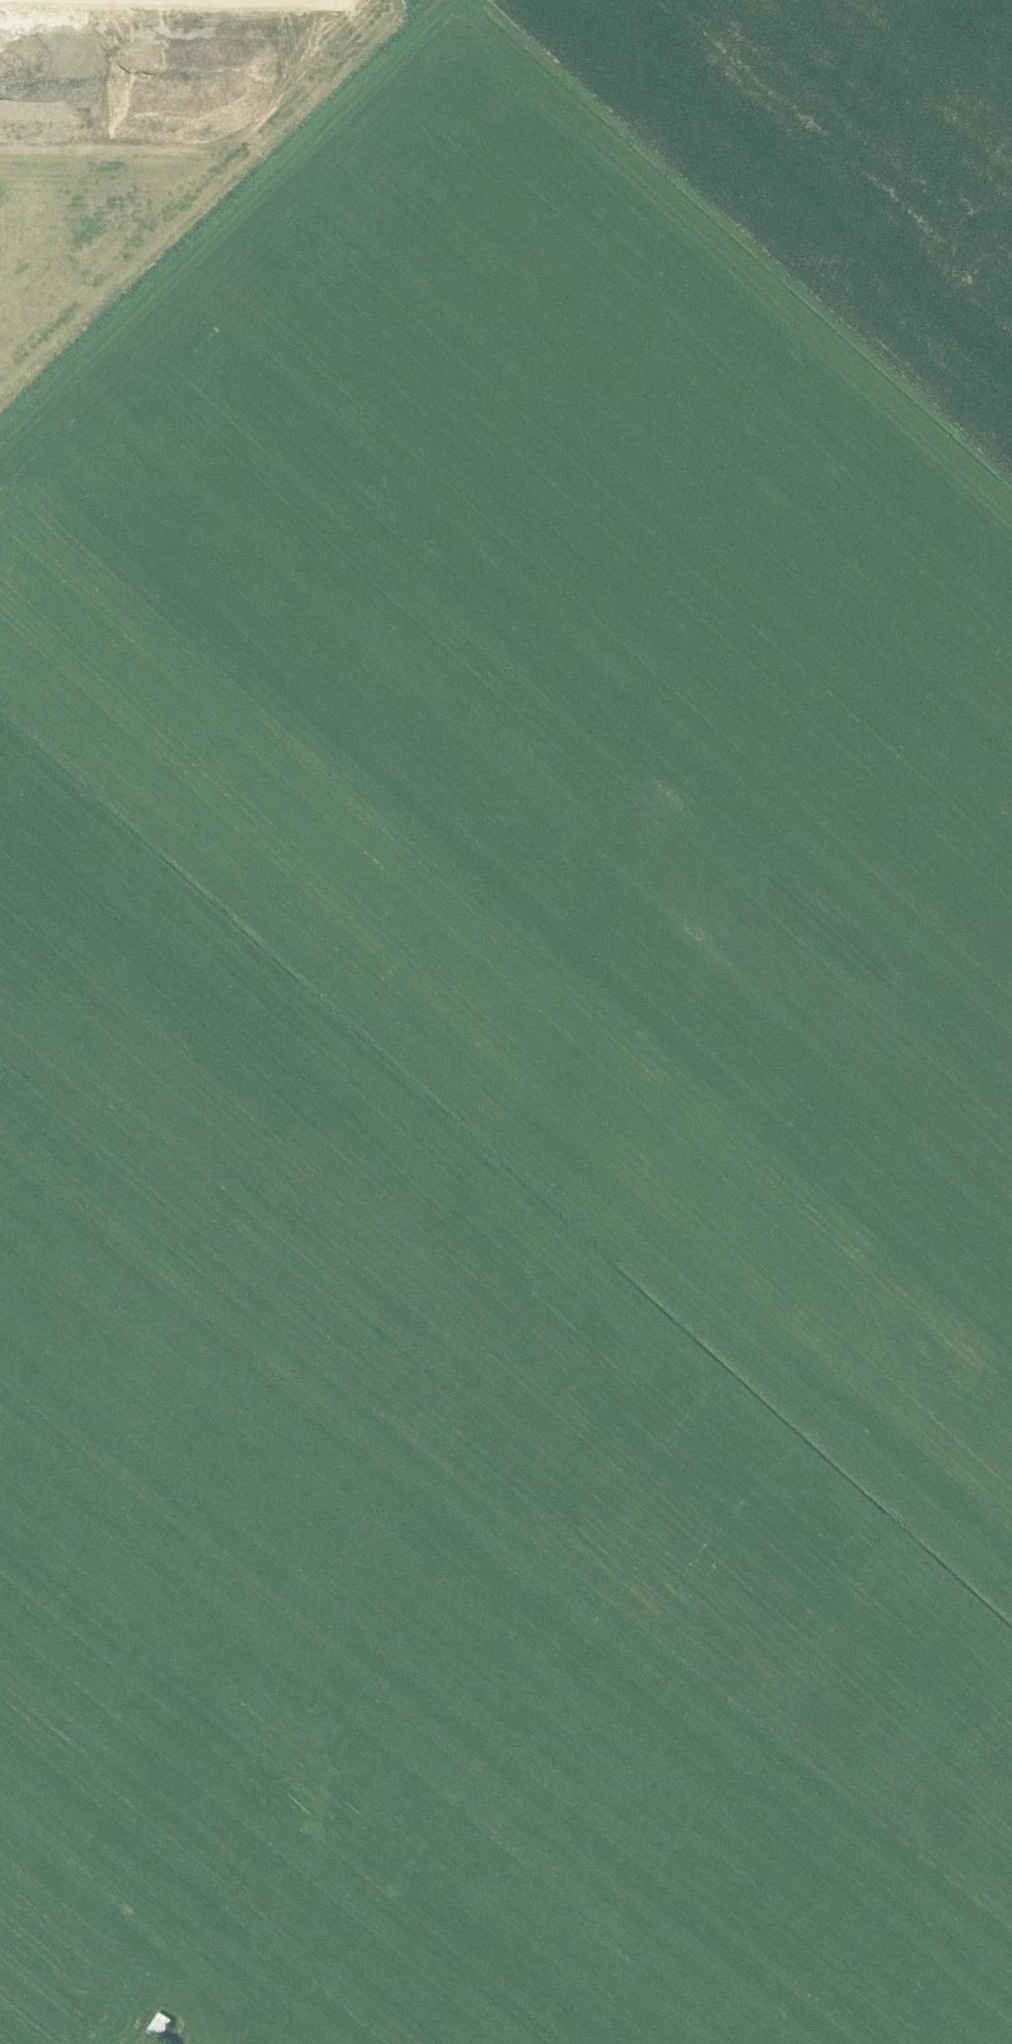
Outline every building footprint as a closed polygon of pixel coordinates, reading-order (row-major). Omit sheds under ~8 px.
[(166,2037),(173,2018),(158,2013),(152,2032),(166,2037)]
